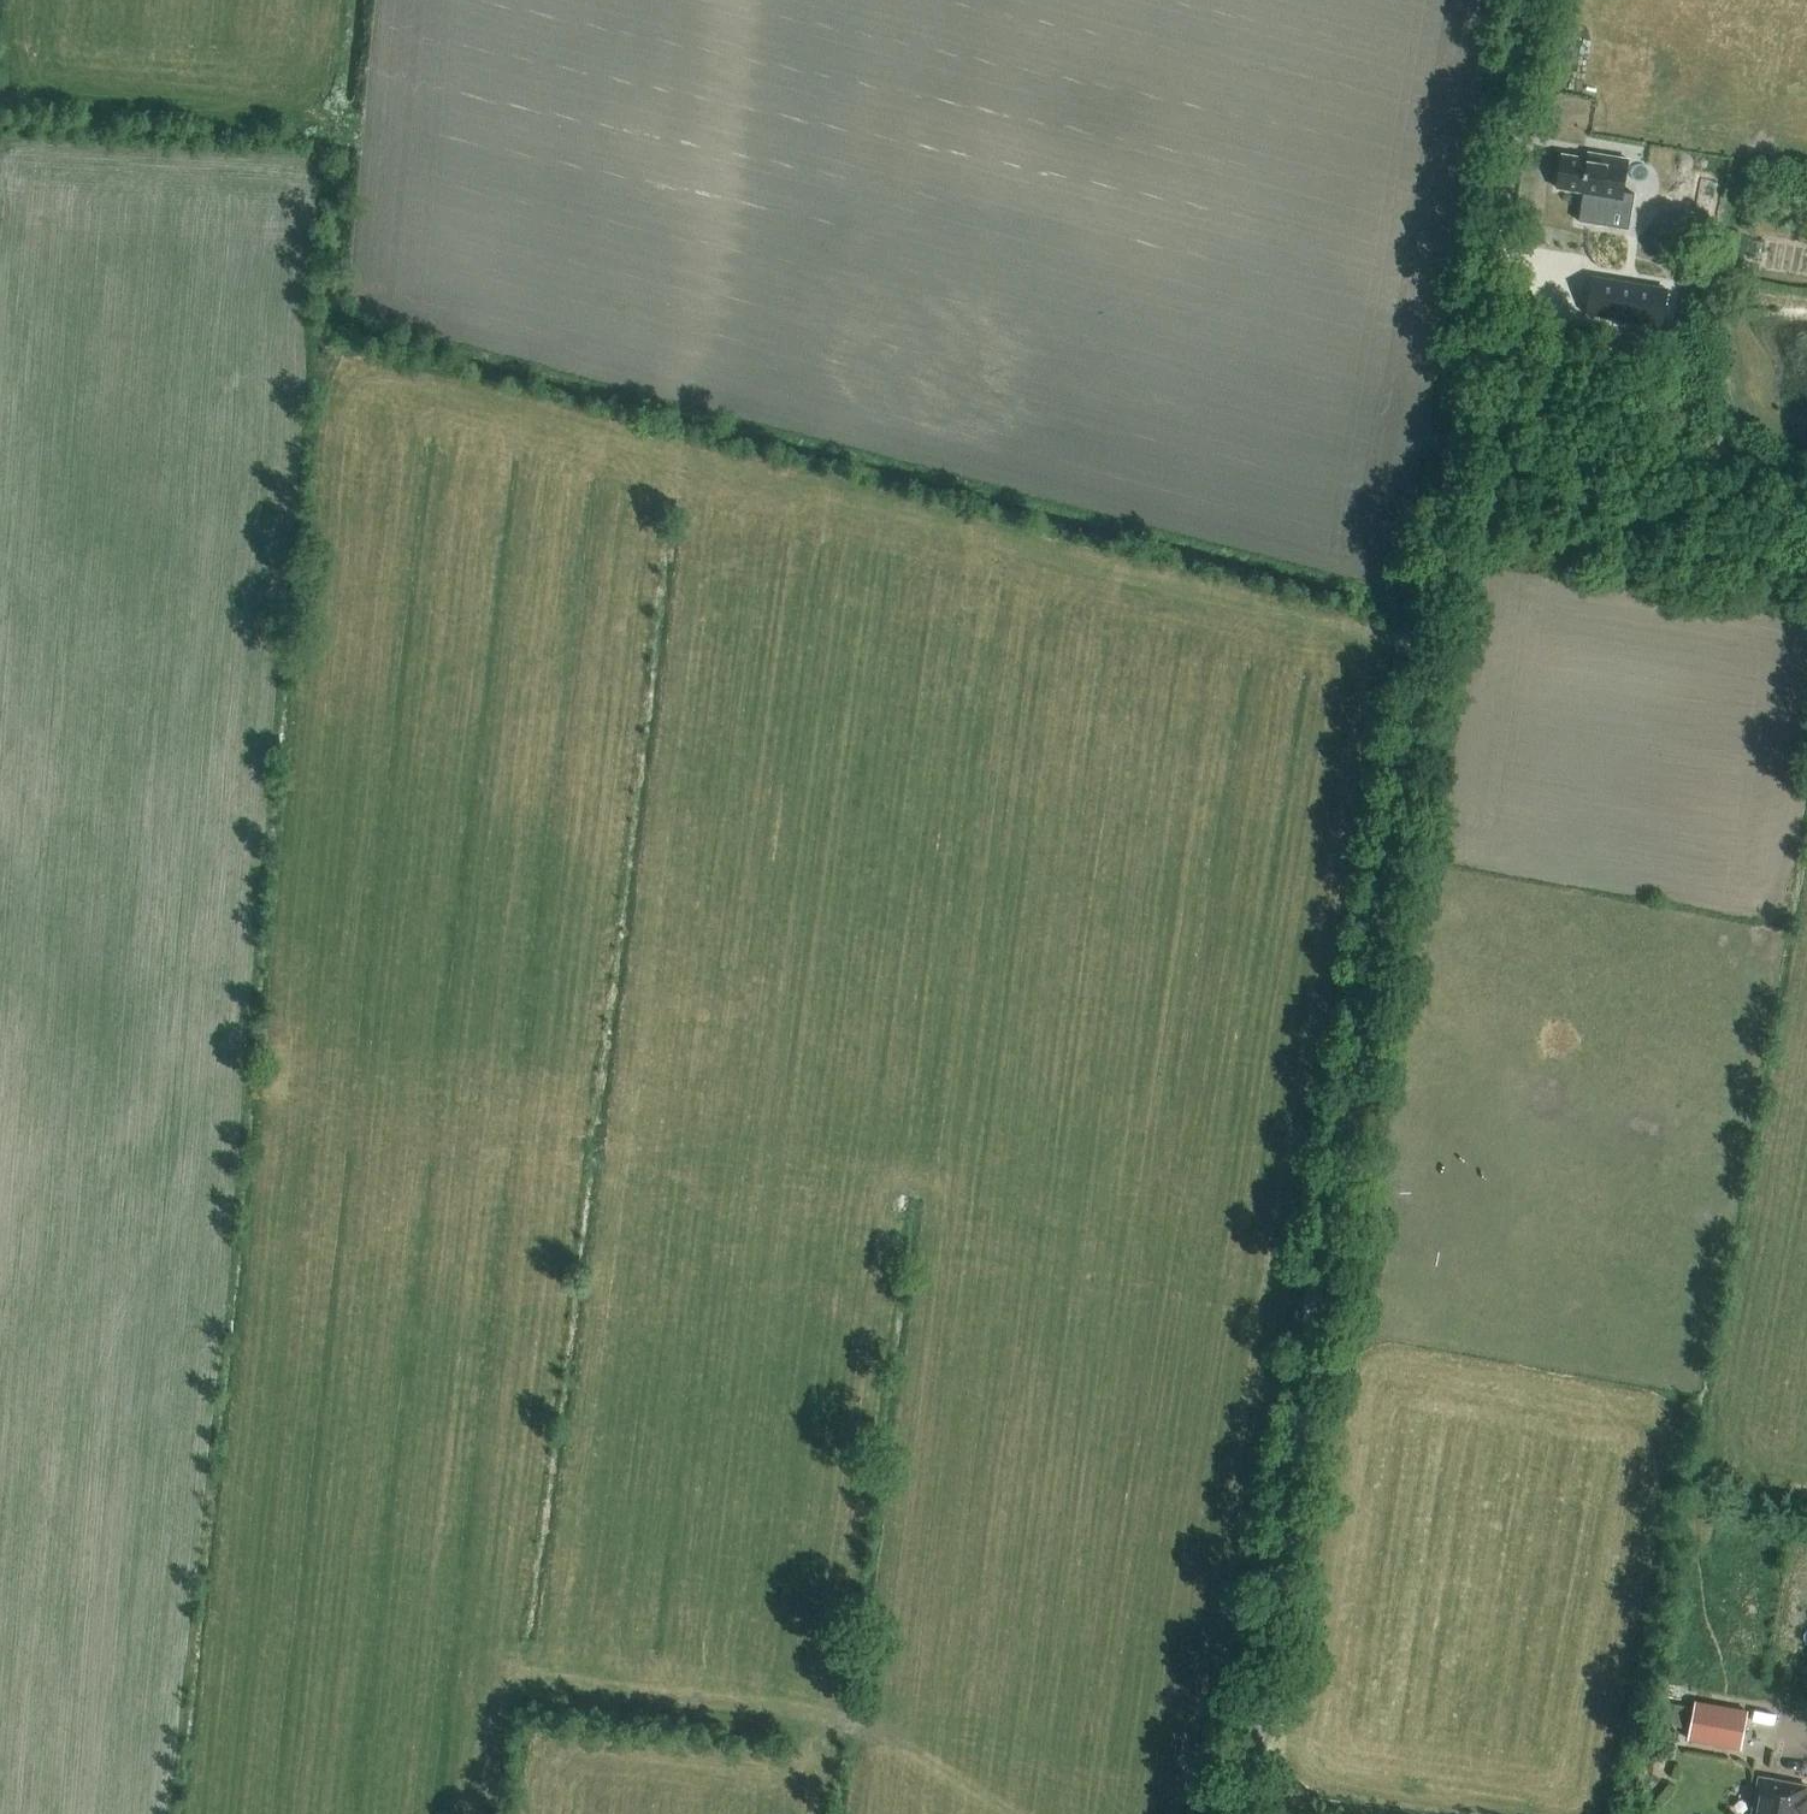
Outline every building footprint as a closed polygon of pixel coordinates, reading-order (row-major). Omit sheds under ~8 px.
[(1629,157),(1589,151),(1588,158),(1562,153),(1557,189),(1582,193),(1581,198),(1621,205),(1629,157)] [(1718,220),(1722,198),(1665,189),(1666,184),(1657,183),(1657,189),(1639,187),(1637,205),(1654,207),(1653,210),(1718,220)] [(1795,200),(1780,197),(1777,213),(1792,216),(1795,200)] [(1662,323),(1667,291),(1667,290),(1617,282),(1593,278),(1588,311),(1612,315),(1662,323)] [(1741,1749),(1749,1710),(1696,1700),(1688,1739),(1741,1749)] [(1806,1803),(1806,1792),(1802,1791),(1803,1784),(1754,1776),(1748,1813),(1805,1813),(1806,1803)]
